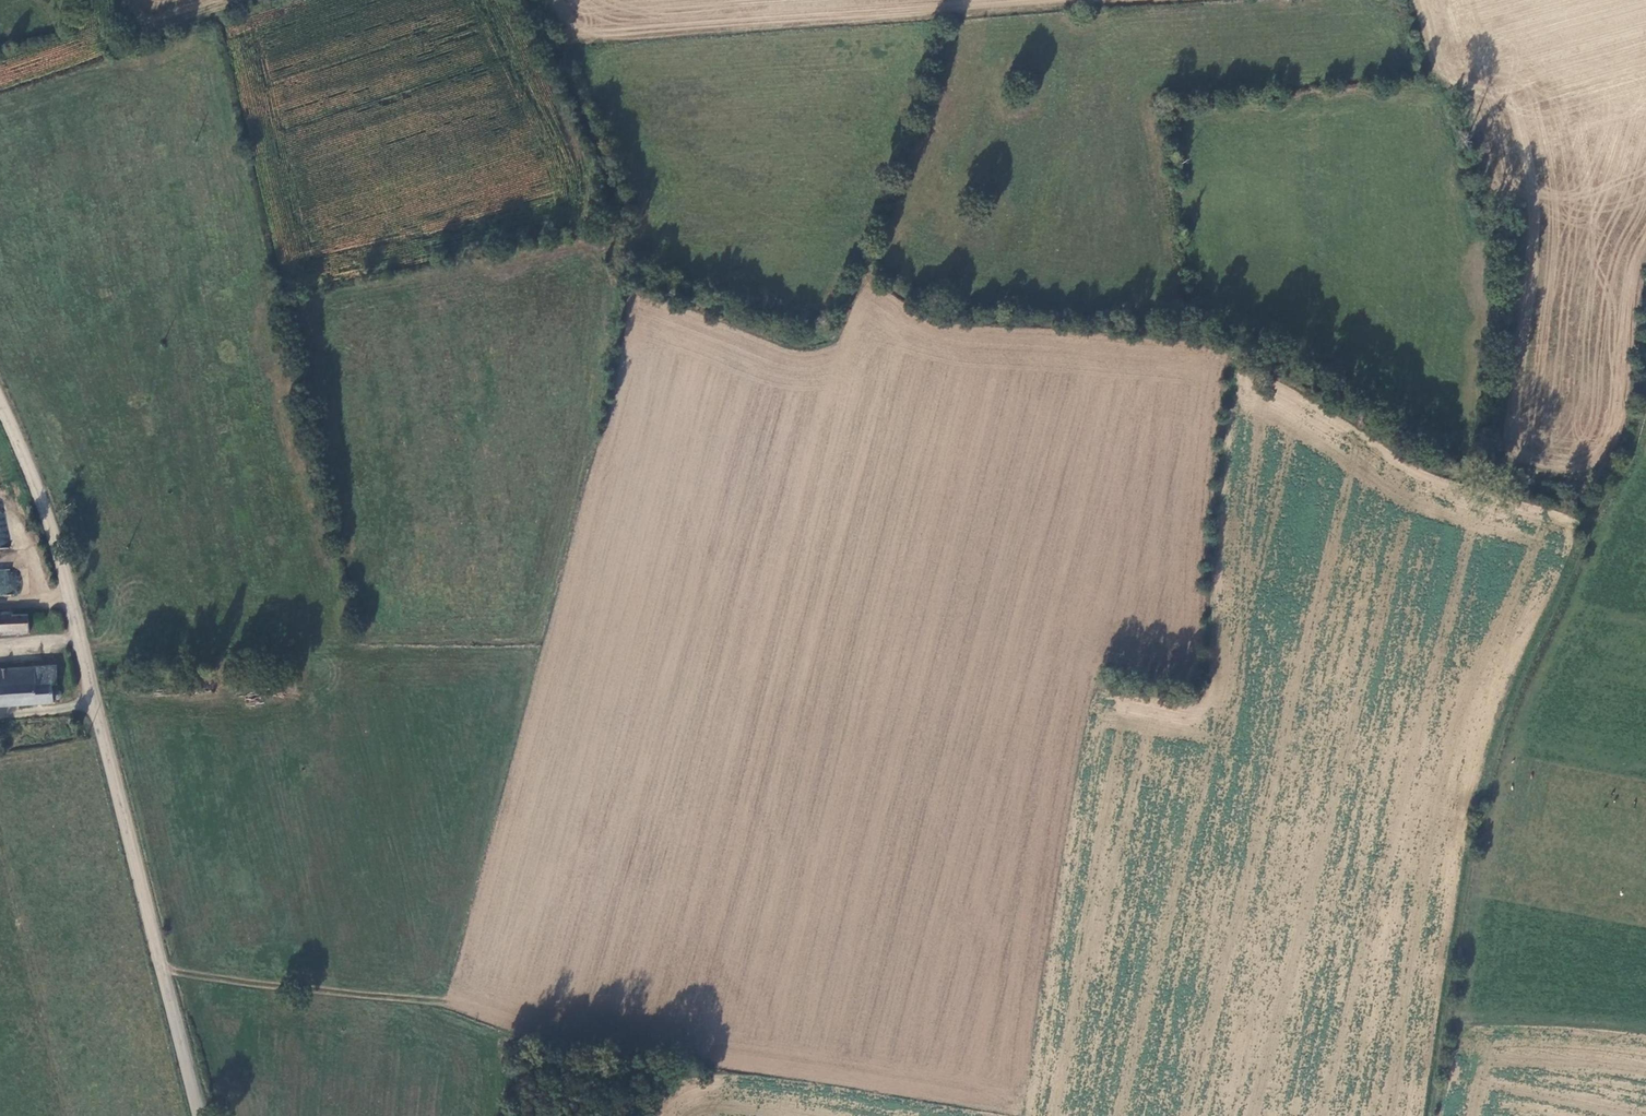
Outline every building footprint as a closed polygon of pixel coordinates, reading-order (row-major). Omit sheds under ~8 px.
[(16,594),(14,568),(0,569),(0,595),(16,594)] [(0,612),(0,636),(29,634),(28,614),(12,615),(12,611),(0,612)] [(49,701),(49,694),(54,694),(56,691),(55,688),(48,688),(48,683),(52,681),(51,664),(0,667),(0,705),(49,701)]
